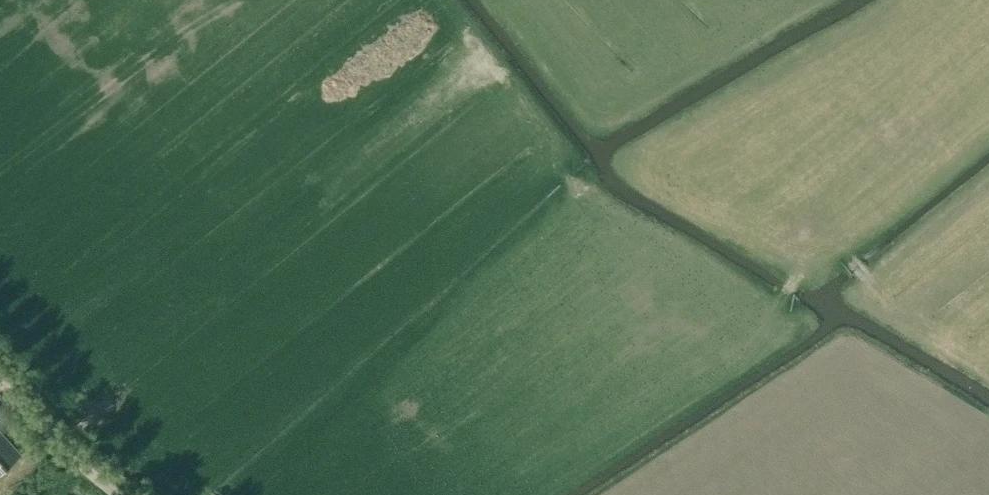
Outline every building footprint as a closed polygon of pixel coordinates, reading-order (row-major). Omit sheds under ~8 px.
[(0,430),(0,474),(22,454),(0,430)]
